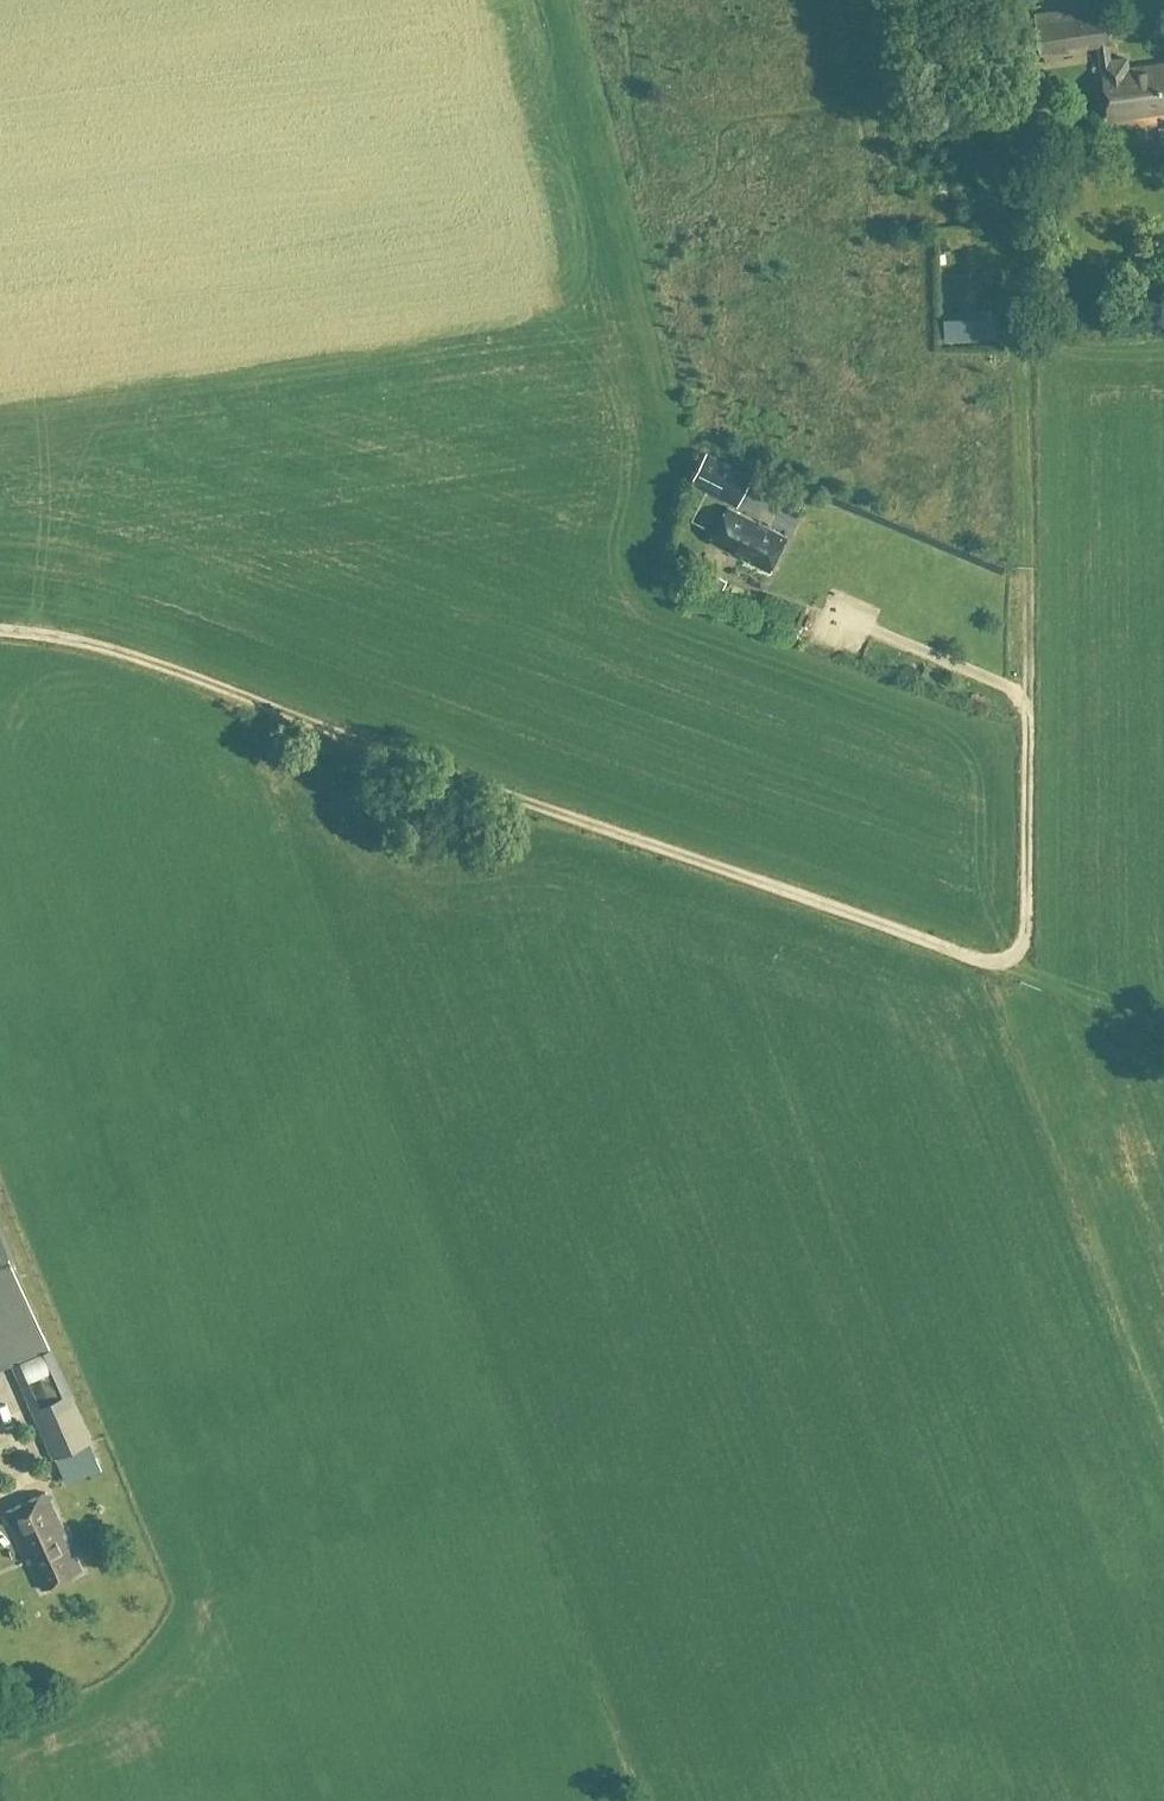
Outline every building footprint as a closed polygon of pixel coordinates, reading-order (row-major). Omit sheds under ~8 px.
[(1037,16),(1042,53),(1067,50),(1066,46),(1084,43),(1085,47),(1099,44),(1104,74),(1102,74),(1108,120),(1163,112),(1163,65),(1126,70),(1125,61),(1110,63),(1107,43),(1108,43),(1102,5),(1037,16)] [(751,474),(708,452),(693,481),(736,504),(751,474)] [(731,509),(713,543),(772,574),(790,540),(731,509)] [(47,1346),(0,1233),(0,1365),(47,1346)] [(31,1411),(52,1460),(92,1442),(71,1393),(31,1411)] [(47,1494),(7,1512),(41,1588),(81,1570),(47,1494)] [(95,1551),(99,1561),(111,1555),(106,1546),(95,1551)]
